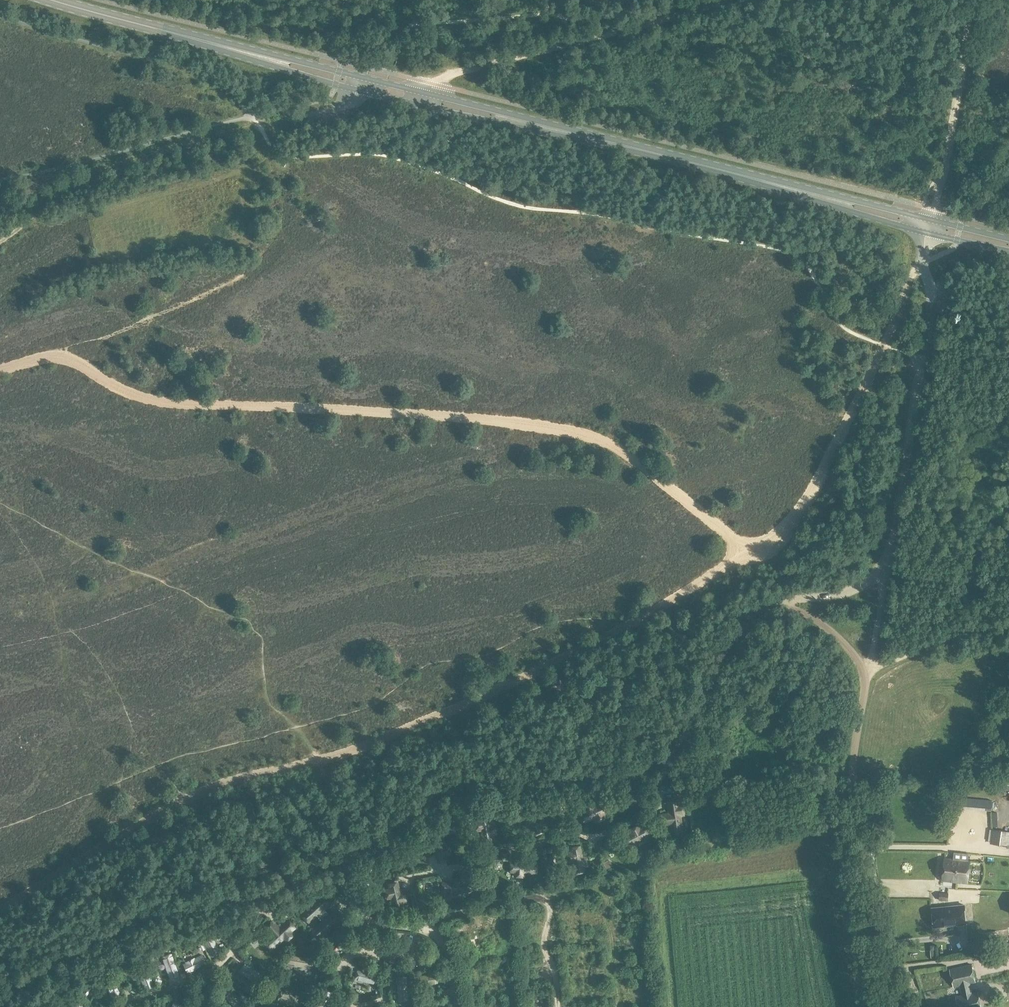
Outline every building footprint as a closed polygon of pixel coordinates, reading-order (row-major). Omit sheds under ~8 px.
[(111,29),(112,23),(81,15),(79,21),(111,29)] [(960,797),(959,807),(991,810),(992,800),(960,797)] [(670,823),(671,827),(672,833),(682,832),(681,825),(680,814),(684,814),(682,804),(678,804),(677,799),(668,801),(669,813),(659,814),(660,824),(670,823)] [(583,811),(579,813),(583,824),(594,819),(595,822),(606,817),(604,814),(608,812),(604,802),(594,806),(593,803),(582,807),(583,811)] [(478,820),(474,820),(474,821),(476,832),(480,831),(482,843),(494,840),(493,835),(497,835),(494,823),(490,824),(489,816),(488,814),(477,816),(478,820)] [(648,835),(644,827),(639,829),(637,826),(629,830),(631,833),(621,839),(626,847),(629,845),(631,848),(639,844),(637,841),(648,835)] [(990,843),(1008,846),(1008,831),(992,829),(990,843)] [(431,840),(428,841),(431,852),(434,852),(437,863),(448,860),(447,855),(451,854),(448,843),(444,844),(442,834),(430,836),(431,840)] [(571,852),(567,853),(569,862),(573,861),(575,873),(584,871),(583,866),(587,866),(585,857),(581,857),(579,847),(570,848),(571,852)] [(966,860),(953,859),(945,858),(943,880),(967,882),(969,860),(966,860)] [(511,863),(511,872),(515,872),(514,876),(523,876),(524,872),(536,872),(536,863),(531,863),(531,859),(522,859),(522,863),(511,863)] [(606,868),(611,865),(609,860),(603,863),(606,868)] [(442,882),(442,891),(446,891),(446,895),(455,895),(455,891),(467,892),(467,883),(462,883),(462,878),(453,878),(453,882),(442,882)] [(390,899),(393,911),(404,908),(403,903),(407,902),(404,891),(400,892),(398,881),(387,884),(387,888),(384,889),(387,900),(390,899)] [(940,892),(939,899),(949,900),(949,892),(940,892)] [(322,896),(302,914),(308,922),(316,915),(323,921),(312,931),(318,939),(341,918),(335,911),(329,915),(323,909),(329,904),(322,896)] [(965,904),(932,907),(934,926),(966,924),(965,904)] [(272,919),(263,926),(270,933),(265,939),(272,946),(274,948),(285,938),(293,931),(292,929),(295,926),(287,918),(279,926),(272,919)] [(211,934),(202,938),(210,957),(220,952),(211,934)] [(162,957),(169,979),(179,975),(171,953),(170,954),(163,956),(162,957)] [(275,969),(279,963),(263,953),(259,959),(275,969)] [(183,964),(187,973),(206,963),(202,954),(194,958),(194,957),(185,962),(185,963),(183,964)] [(239,972),(258,984),(264,976),(244,963),(244,964),(243,964),(239,970),(240,971),(239,972)] [(950,968),(954,986),(960,985),(962,996),(956,997),(958,1006),(980,1006),(977,992),(972,993),(970,983),(975,982),(971,964),(950,968)] [(146,965),(136,969),(144,990),(154,986),(146,965)] [(377,985),(379,974),(357,969),(355,979),(377,985)] [(421,985),(438,982),(437,973),(413,977),(415,987),(415,988),(422,987),(421,985)] [(121,997),(116,975),(105,978),(107,984),(106,984),(109,994),(110,994),(112,999),(121,997)] [(396,976),(395,976),(395,983),(397,983),(398,1000),(407,1000),(406,976),(396,976)] [(221,992),(225,996),(235,1006),(242,1006),(245,1004),(231,990),(228,986),(221,992)] [(324,988),(323,987),(310,1006),(322,1006),(331,992),(330,991),(330,990),(324,987),(324,988)] [(296,1006),(298,1006),(302,998),(280,989),(276,999),(296,1006)] [(76,996),(68,1003),(72,1006),(87,1006),(76,996)] [(528,996),(529,1006),(545,1006),(545,996),(528,996)]
